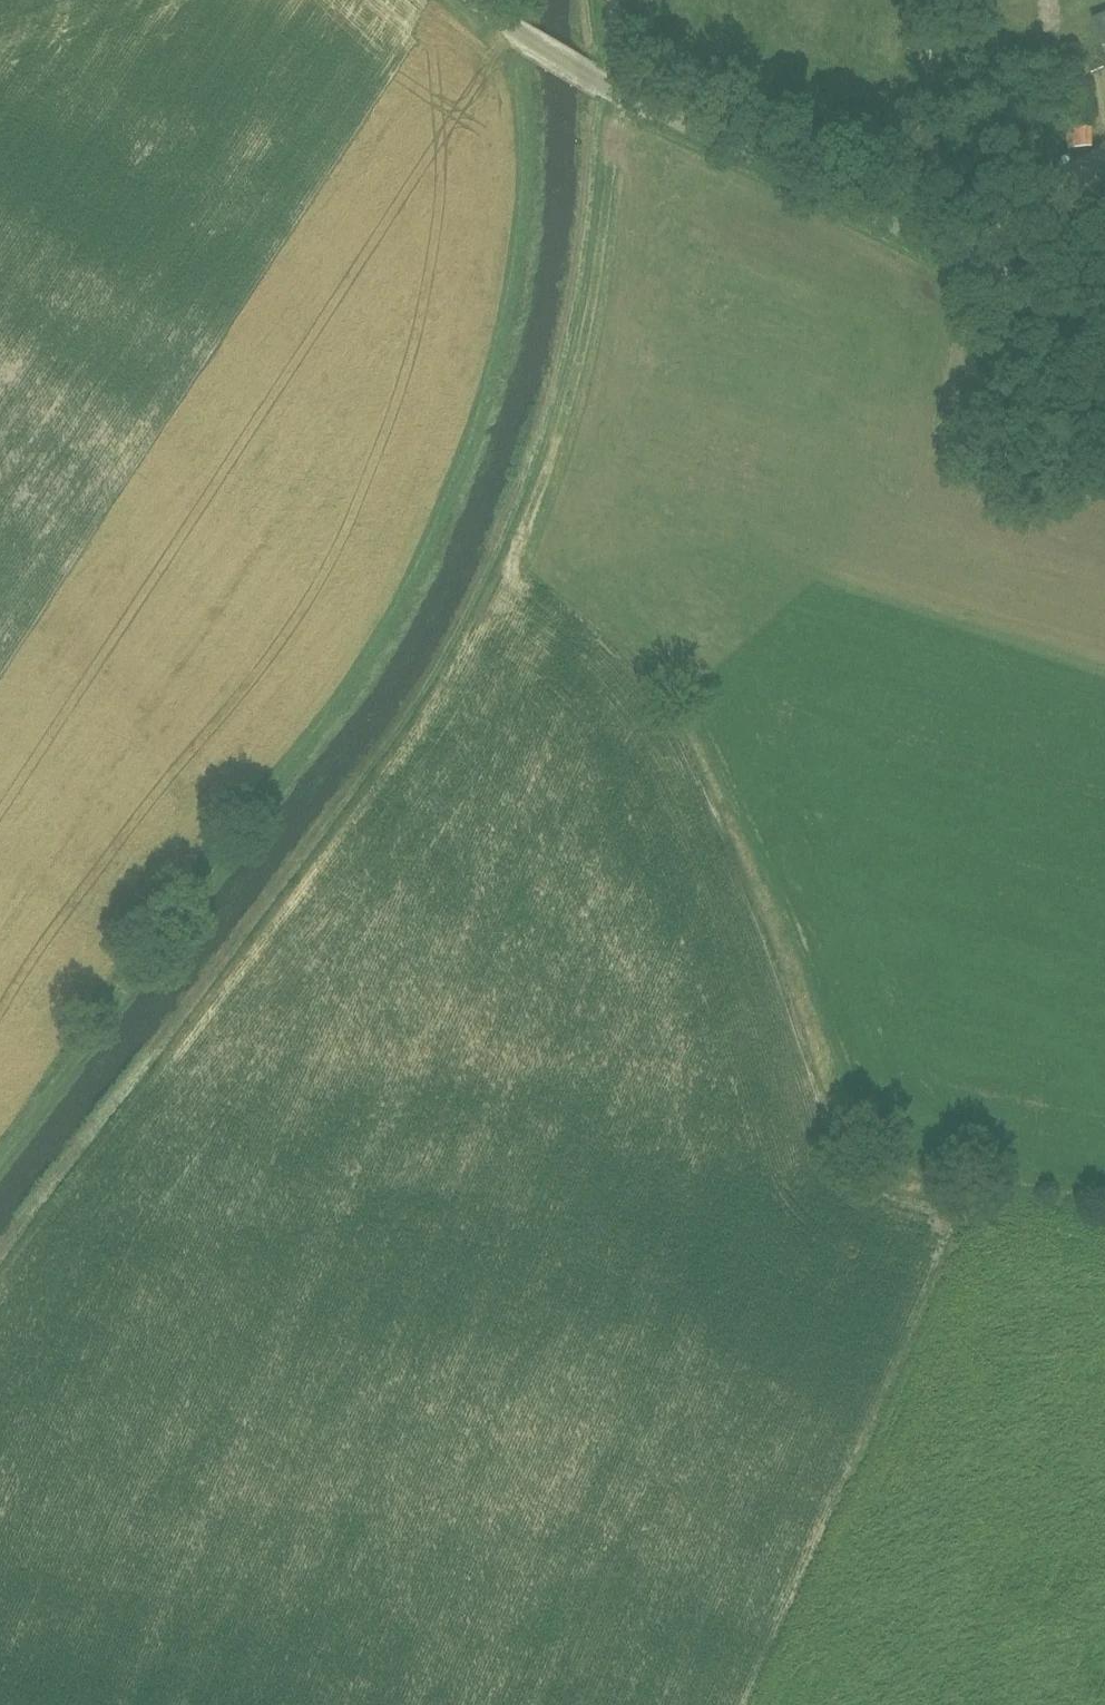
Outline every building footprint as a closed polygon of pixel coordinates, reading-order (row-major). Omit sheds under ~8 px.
[(1104,54),(1104,16),(1092,21),(1104,54)] [(1065,128),(1066,148),(1091,147),(1090,127),(1065,128)]
